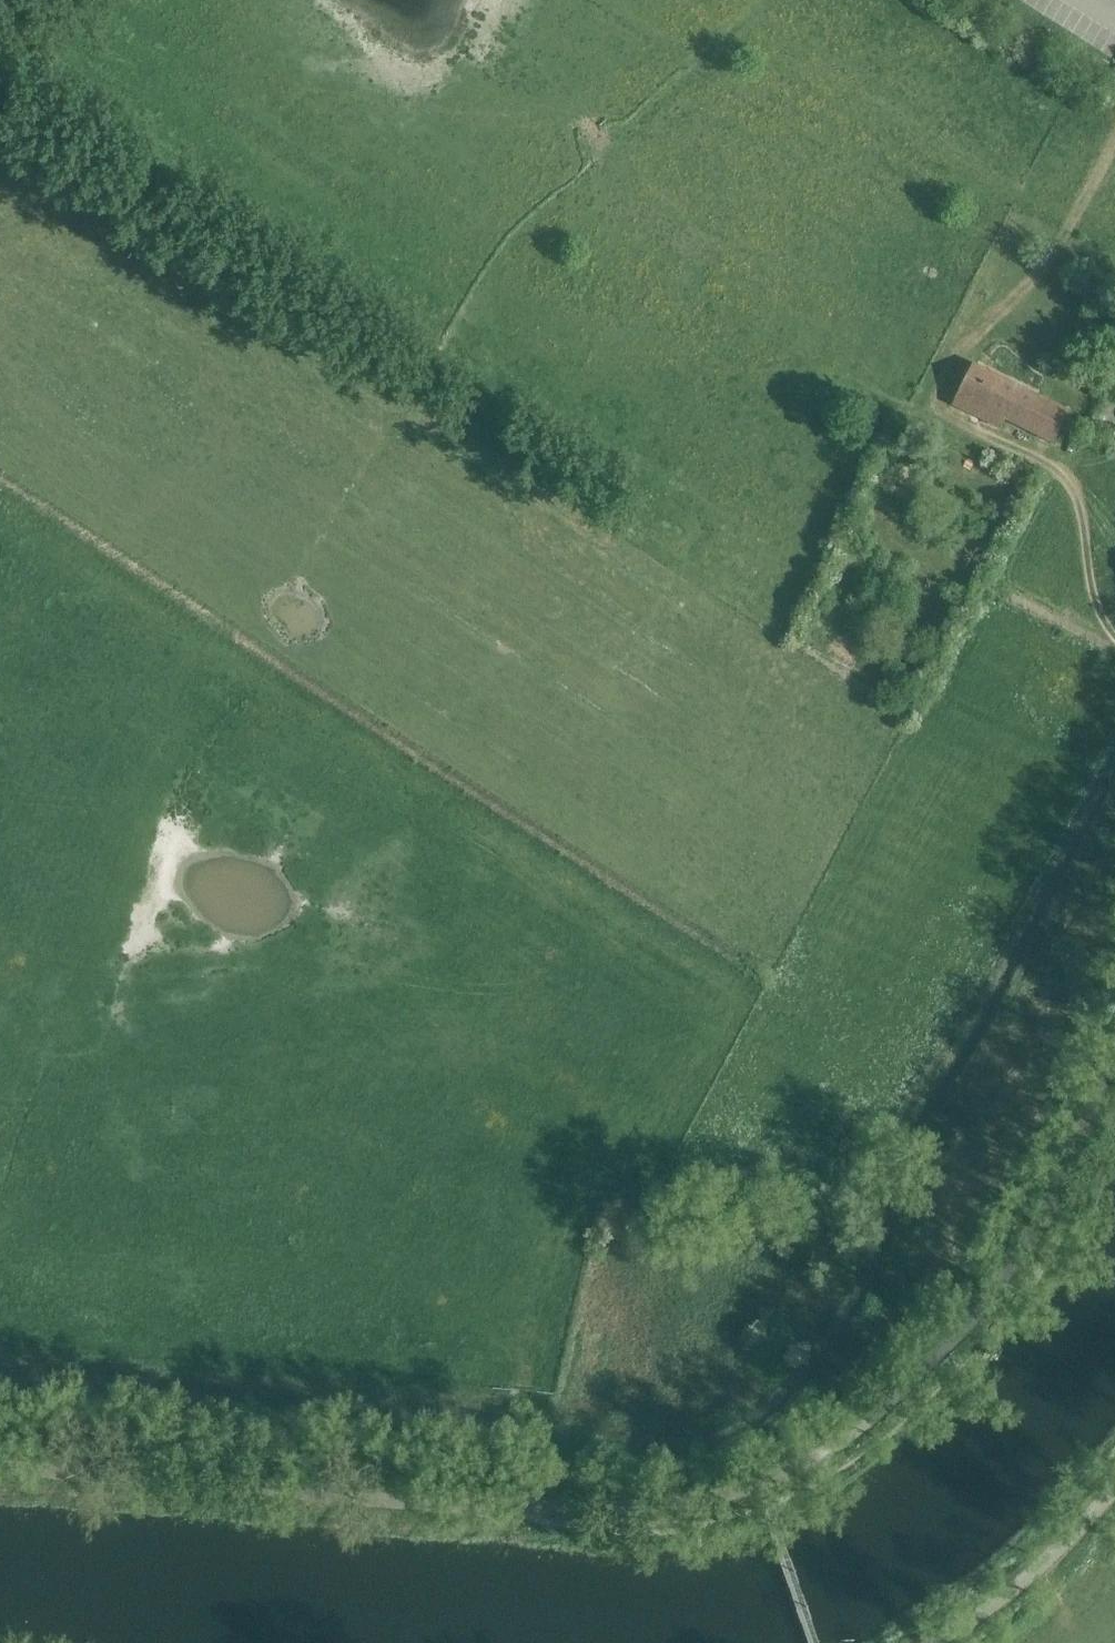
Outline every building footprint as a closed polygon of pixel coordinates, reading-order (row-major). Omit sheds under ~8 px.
[(1068,413),(1021,389),(971,364),(956,394),(1053,443),(1068,413)]
